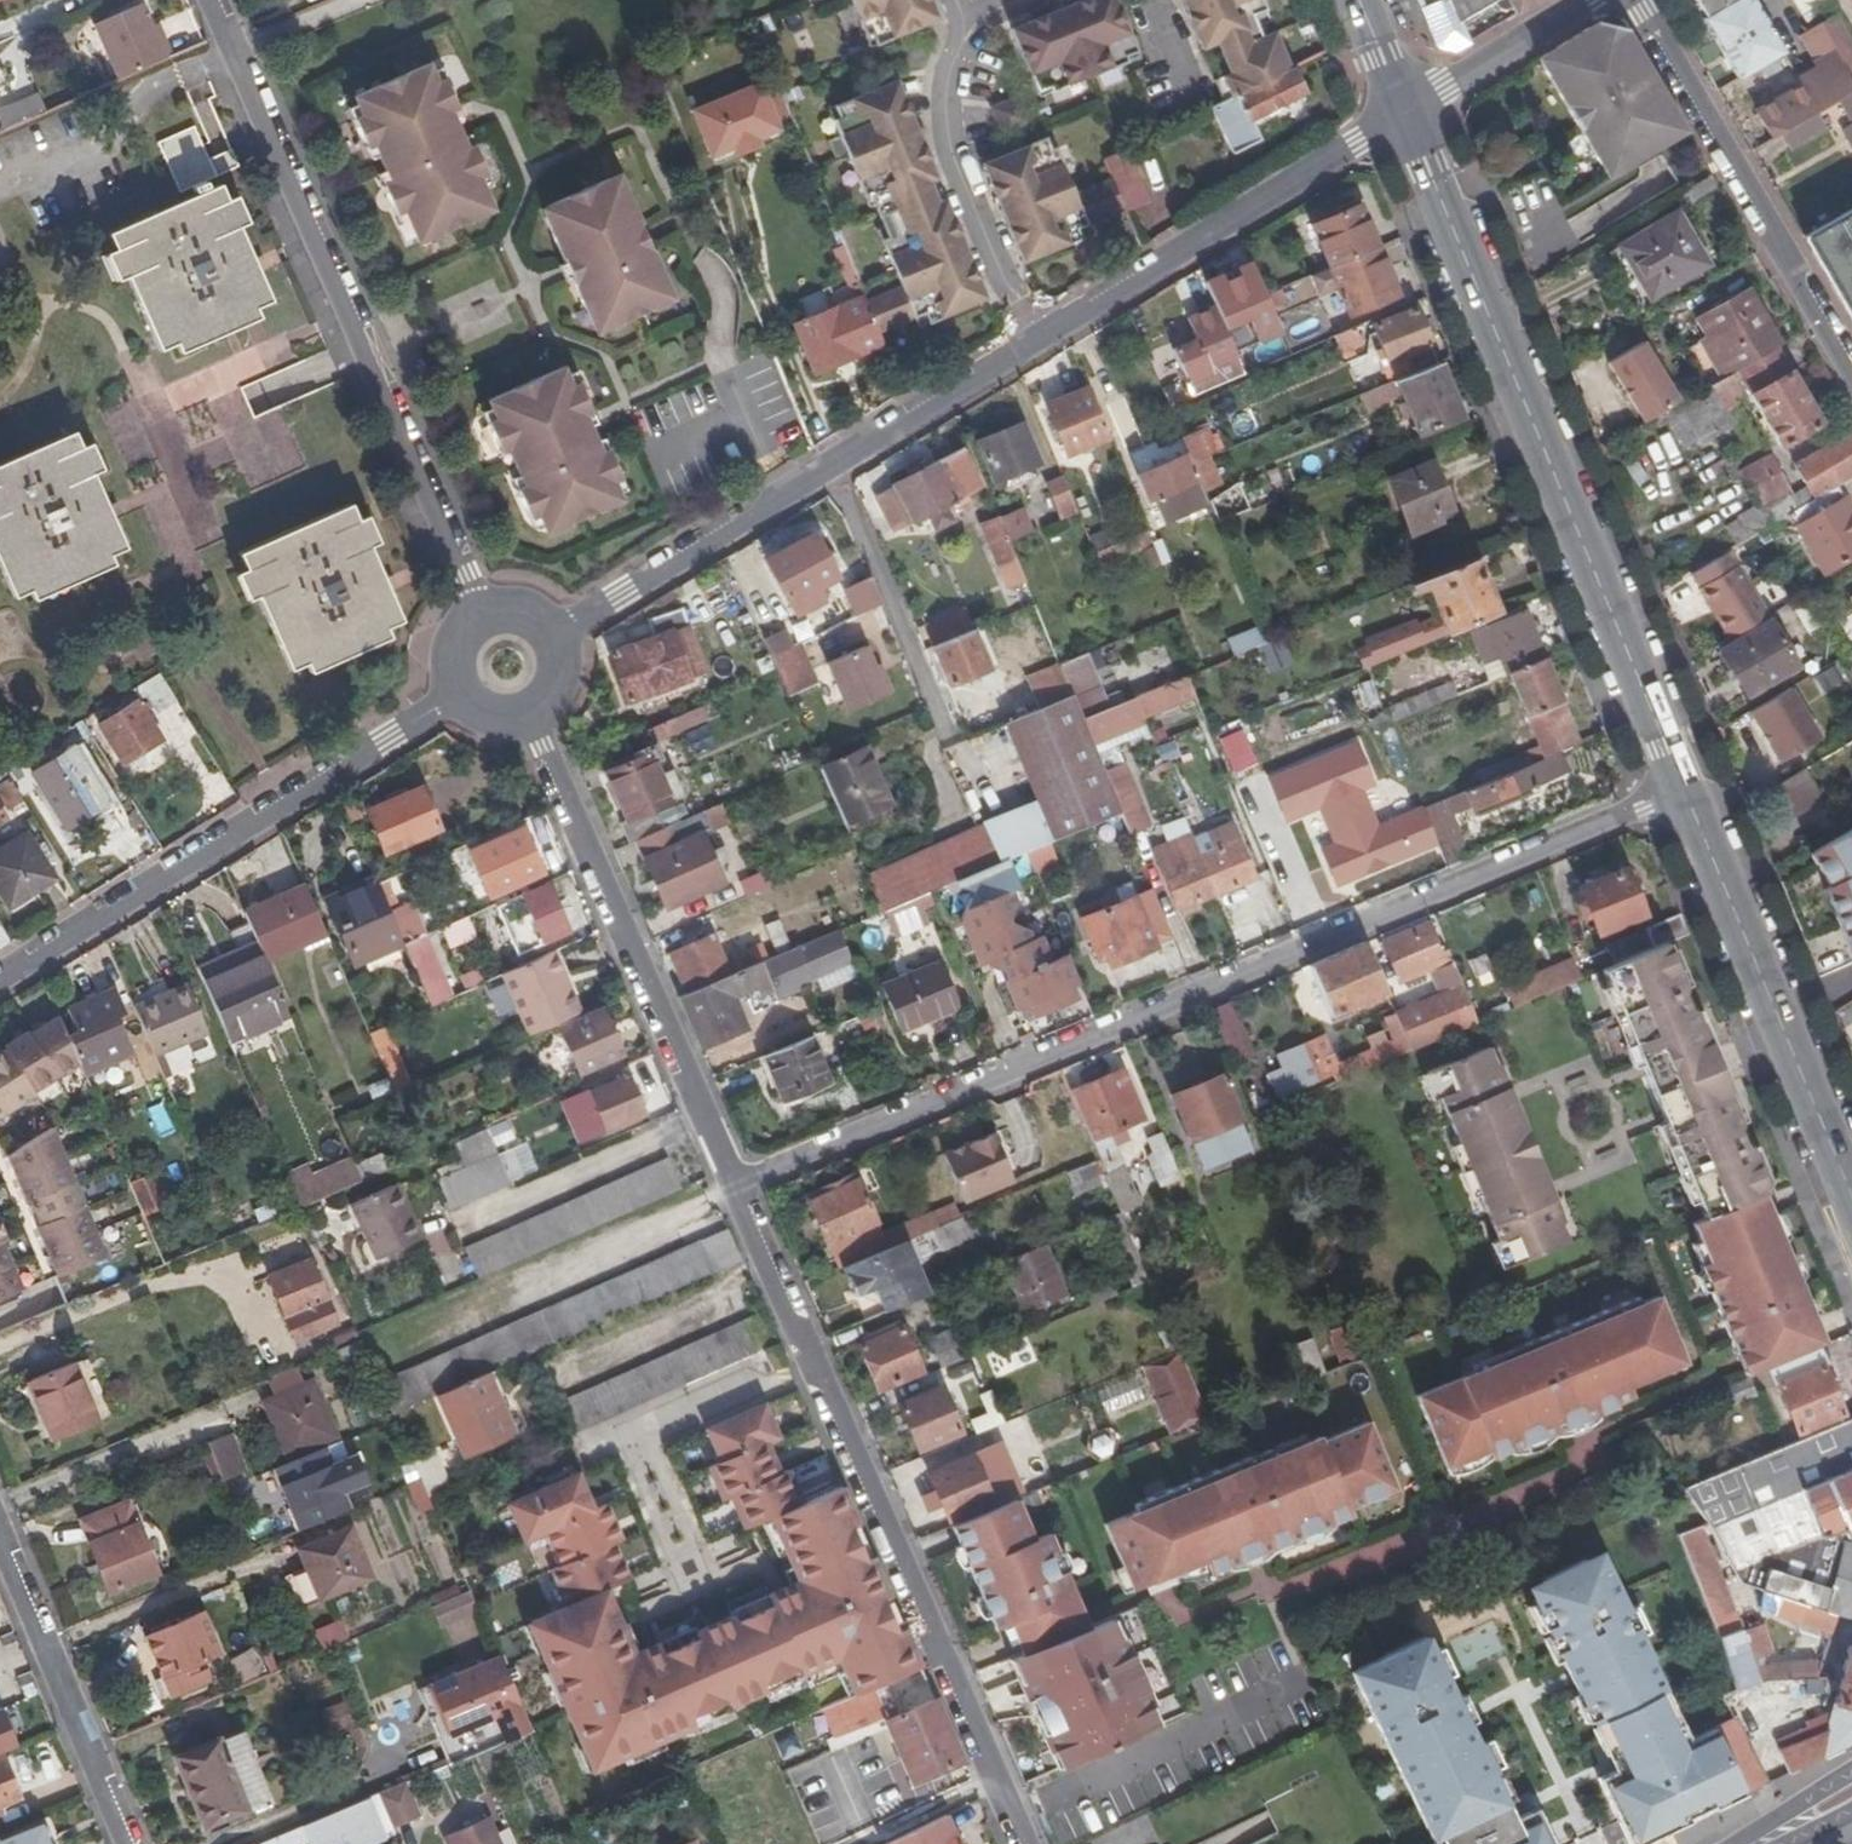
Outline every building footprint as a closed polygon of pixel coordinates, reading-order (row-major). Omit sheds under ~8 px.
[(929,0),(850,0),(869,48),(937,20),(929,0)] [(1009,27),(1037,95),(1134,54),(1112,0),(1073,0),(1009,27)] [(1286,64),(1272,30),(1259,36),(1248,10),(1262,5),(1260,0),(1177,0),(1189,31),(1195,47),(1211,41),(1222,72),(1207,78),(1215,100),(1216,99),(1285,65),(1286,64)] [(1434,43),(1453,47),(1464,41),(1456,20),(1492,0),(1416,0),(1434,43)] [(1498,7),(1510,7),(1513,11),(1532,0),(1492,0),(1498,7)] [(1735,74),(1744,69),(1751,65),(1779,48),(1751,0),(1695,0),(1703,13),(1700,15),(1735,74)] [(1831,0),(1793,0),(1804,17),(1832,1),(1831,0)] [(92,26),(116,80),(170,56),(162,38),(155,41),(149,27),(139,4),(92,26)] [(1851,81),(1851,48),(1828,11),(1794,33),(1810,55),(1830,44),(1851,81)] [(9,38),(6,23),(0,24),(0,40),(9,38)] [(1649,100),(1671,135),(1682,128),(1628,36),(1589,24),(1539,54),(1609,172),(1625,162),(1606,127),(1649,100)] [(156,25),(149,27),(155,41),(162,38),(156,25)] [(1768,134),(1777,128),(1799,115),(1812,107),(1836,93),(1848,86),(1851,84),(1851,81),(1830,44),(1810,55),(1809,56),(1813,63),(1794,74),(1797,81),(1752,108),(1768,134)] [(1779,48),(1751,65),(1760,81),(1788,64),(1779,48)] [(400,206),(415,239),(486,207),(472,174),(482,170),(469,143),(460,147),(443,108),(452,103),(440,75),(429,79),(421,60),(349,92),(357,112),(349,115),(361,142),(369,139),(387,178),(379,182),(392,209),(400,206)] [(1285,65),(1216,99),(1215,100),(1203,105),(1227,153),(1255,137),(1246,118),(1298,91),(1285,65)] [(934,177),(894,79),(827,105),(867,205),(873,203),(883,229),(877,231),(897,282),(861,297),(875,331),(911,316),(915,324),(983,297),(943,198),(935,201),(927,180),(934,177)] [(1836,93),(1850,118),(1843,122),(1851,138),(1851,84),(1848,86),(1836,93)] [(776,89),(762,94),(780,137),(794,132),(776,89)] [(761,93),(693,120),(713,166),(734,158),(738,166),(762,156),(759,148),(781,139),(780,137),(762,94),(761,93)] [(1016,95),(989,106),(1001,134),(1028,123),(1016,95)] [(1625,162),(1671,135),(1649,100),(1606,127),(1625,162)] [(34,115),(27,101),(10,110),(15,123),(34,115)] [(1799,115),(1777,128),(1786,144),(1821,122),(1812,107),(1799,115)] [(210,162),(197,133),(160,148),(180,197),(240,171),(232,153),(210,162)] [(1083,221),(1123,205),(1110,176),(1071,192),(1047,134),(980,163),(1021,261),(1088,232),(1083,221)] [(1103,156),(1114,184),(1135,174),(1124,146),(1103,156)] [(559,225),(550,229),(585,303),(593,300),(601,316),(606,326),(667,299),(663,289),(655,274),(663,270),(628,193),(620,197),(613,181),(608,172),(547,198),(551,206),(559,225)] [(620,197),(628,193),(622,178),(613,181),(620,197)] [(217,189),(105,237),(156,355),(267,307),(217,189)] [(1309,223),(1325,265),(1372,245),(1355,204),(1309,223)] [(559,225),(551,206),(542,210),(550,229),(559,225)] [(1851,323),(1851,210),(1802,239),(1851,323)] [(1674,211),(1620,245),(1640,281),(1649,297),(1704,264),(1674,211)] [(1372,245),(1325,265),(1306,273),(1314,291),(1332,283),(1345,312),(1391,293),(1372,245)] [(1640,281),(1620,245),(1607,252),(1629,289),(1640,281)] [(670,285),(663,270),(655,274),(663,289),(670,285)] [(1275,286),(1262,292),(1268,307),(1281,301),(1275,286)] [(1685,350),(1705,383),(1708,382),(1734,366),(1772,344),(1739,287),(1692,315),(1705,338),(1685,350)] [(593,300),(585,303),(592,320),(601,316),(593,300)] [(811,370),(851,353),(832,304),(791,322),(811,370)] [(1169,346),(1189,394),(1240,371),(1212,304),(1184,315),(1193,336),(1169,346)] [(1369,323),(1391,377),(1431,360),(1410,307),(1369,323)] [(1350,324),(1331,332),(1337,349),(1356,342),(1350,324)] [(1642,421),(1676,400),(1639,339),(1605,360),(1642,421)] [(1734,366),(1708,382),(1722,408),(1748,393),(1776,443),(1818,419),(1788,368),(1786,369),(1772,344),(1734,366)] [(1453,413),(1431,360),(1391,377),(1398,394),(1413,430),(1453,413)] [(557,367),(486,397),(494,416),(484,420),(496,447),(506,444),(523,481),(514,486),(526,513),(535,508),(544,528),(616,497),(607,478),(616,473),(603,446),(594,450),(578,412),(587,408),(574,381),(565,385),(557,367)] [(1372,404),(1398,394),(1391,377),(1366,388),(1372,404)] [(1064,452),(1106,435),(1085,385),(1043,403),(1064,452)] [(1361,410),(1372,404),(1366,388),(1354,393),(1361,410)] [(1018,421),(974,438),(990,479),(1033,461),(1018,421)] [(1833,482),(1851,471),(1851,426),(1791,461),(1809,493),(1811,494),(1833,482)] [(71,435),(0,466),(0,579),(9,600),(120,550),(71,435)] [(977,484),(958,446),(872,492),(890,528),(920,513),(926,524),(945,513),(940,503),(977,484)] [(1790,489),(1768,451),(1736,469),(1759,507),(1790,489)] [(1200,502),(1180,453),(1134,474),(1145,499),(1153,496),(1163,518),(1200,502)] [(1188,460),(1200,489),(1217,482),(1206,453),(1188,460)] [(1427,459),(1383,477),(1405,532),(1428,523),(1425,516),(1446,507),(1427,459)] [(1073,508),(1055,465),(1038,472),(1056,515),(1073,508)] [(1785,507),(1822,569),(1851,551),(1851,515),(1833,482),(1811,494),(1809,493),(1785,507)] [(1219,512),(1243,498),(1235,484),(1211,498),(1219,512)] [(1018,507),(995,518),(1003,537),(1003,538),(1025,528),(1018,507)] [(285,674),(398,625),(349,510),(235,559),(285,674)] [(995,518),(994,515),(977,522),(993,563),(1011,555),(1003,538),(1003,537),(995,518)] [(1143,528),(1090,550),(1096,563),(1149,541),(1143,528)] [(832,574),(810,533),(762,560),(791,614),(814,601),(816,594),(812,586),(832,574)] [(1763,613),(1725,547),(1688,569),(1696,583),(1695,584),(1726,635),(1763,613)] [(1469,556),(1406,582),(1409,589),(1422,584),(1442,632),(1492,611),(1469,556)] [(846,587),(854,606),(862,626),(885,616),(868,577),(846,587)] [(1804,628),(1817,621),(1800,591),(1786,599),(1804,628)] [(1482,622),(1502,671),(1506,670),(1540,655),(1519,607),(1482,622)] [(665,631),(680,624),(673,608),(642,621),(646,635),(605,651),(622,700),(636,696),(696,672),(695,670),(682,676),(665,631)] [(948,610),(916,623),(925,644),(956,630),(948,610)] [(1765,617),(1716,647),(1742,691),(1792,663),(1765,617)] [(697,669),(680,624),(665,631),(682,676),(695,670),(697,669)] [(1374,660),(1419,641),(1413,625),(1367,643),(1374,660)] [(1225,636),(1231,653),(1259,642),(1252,626),(1225,636)] [(760,636),(764,646),(785,637),(780,627),(760,636)] [(967,628),(929,645),(945,683),(988,665),(980,647),(975,649),(967,628)] [(785,637),(764,646),(772,664),(801,652),(796,640),(788,644),(785,637)] [(868,641),(824,660),(846,708),(894,687),(887,670),(881,673),(868,641)] [(774,670),(784,693),(813,679),(801,652),(772,664),(774,670)] [(1540,655),(1506,670),(1541,753),(1546,751),(1574,739),(1540,655)] [(1035,707),(1068,693),(1055,661),(1024,675),(1035,707)] [(1378,708),(1383,721),(1476,682),(1478,681),(1473,670),(1378,708)] [(1132,695),(1140,714),(1192,693),(1183,673),(1132,695)] [(1785,684),(1744,708),(1774,758),(1814,734),(1785,684)] [(997,859),(1117,810),(1106,785),(1102,786),(1075,718),(1078,717),(1068,693),(1035,707),(1007,719),(1039,795),(981,819),(997,859)] [(1140,714),(1132,695),(1078,717),(1089,742),(1142,720),(1140,714)] [(134,700),(98,724),(119,762),(156,740),(134,700)] [(92,713),(79,721),(85,731),(98,724),(92,713)] [(675,714),(643,728),(647,737),(680,723),(675,714)] [(1229,771),(1254,764),(1244,727),(1218,734),(1229,771)] [(690,758),(711,748),(703,731),(682,741),(690,758)] [(70,746),(32,772),(62,826),(103,800),(70,746)] [(816,766),(839,821),(886,802),(862,747),(816,766)] [(1487,811),(1503,804),(1499,794),(1521,785),(1555,771),(1546,751),(1541,753),(1511,767),(1455,790),(1463,807),(1482,799),(1487,811)] [(625,842),(659,827),(649,805),(665,798),(644,752),(603,771),(623,816),(616,820),(625,842)] [(1106,785),(1117,810),(1125,831),(1145,823),(1119,761),(1099,769),(1106,785)] [(1802,764),(1798,767),(1773,781),(1766,785),(1784,816),(1820,793),(1802,764)] [(7,780),(0,784),(0,800),(4,807),(18,798),(7,780)] [(1499,794),(1503,804),(1525,794),(1521,785),(1499,794)] [(419,787),(364,810),(382,851),(435,827),(419,787)] [(1462,856),(1436,798),(1419,806),(1425,820),(1445,864),(1462,856)] [(700,810),(709,828),(726,819),(717,801),(700,810)] [(1419,806),(1373,825),(1380,839),(1425,820),(1419,806)] [(703,827),(696,811),(664,825),(674,845),(641,858),(661,906),(721,879),(698,830),(703,827)] [(1212,891),(1213,891),(1247,875),(1224,821),(1203,829),(1209,846),(1196,851),(1212,891)] [(972,824),(861,869),(878,910),(926,889),(989,863),(972,824)] [(469,861),(483,894),(536,869),(519,830),(466,852),(465,854),(460,857),(463,864),(469,861)] [(0,845),(0,895),(6,905),(53,877),(23,831),(0,845)] [(1810,857),(1825,882),(1820,884),(1837,923),(1845,943),(1851,959),(1851,832),(1810,857)] [(1212,891),(1196,851),(1160,869),(1176,908),(1213,891),(1212,891)] [(1621,868),(1577,885),(1581,898),(1576,901),(1581,913),(1586,911),(1595,931),(1639,911),(1621,868)] [(762,869),(737,878),(743,893),(768,884),(762,869)] [(373,882),(368,870),(323,889),(351,952),(396,932),(386,909),(373,882)] [(244,911),(263,958),(325,932),(304,885),(244,911)] [(543,885),(520,894),(530,919),(540,941),(563,929),(543,885)] [(1162,920),(1148,886),(1085,913),(1098,945),(1106,943),(1113,959),(1151,943),(1145,927),(1162,920)] [(530,919),(520,894),(518,891),(505,897),(516,924),(530,919)] [(398,904),(386,909),(396,932),(401,942),(413,937),(398,904)] [(1651,942),(1660,939),(1682,929),(1674,910),(1643,923),(1651,942)] [(447,948),(474,938),(466,915),(438,925),(447,948)] [(1436,950),(1424,921),(1378,940),(1394,980),(1425,966),(1436,990),(1390,1010),(1405,1047),(1473,1018),(1443,947),(1436,950)] [(796,979),(808,973),(846,957),(835,928),(725,973),(684,991),(675,994),(697,1044),(745,1024),(739,1008),(727,1013),(724,1006),(736,1001),(755,992),(760,1005),(776,998),(775,995),(799,984),(796,979)] [(668,952),(684,991),(725,973),(708,934),(668,952)] [(413,937),(401,942),(411,966),(427,959),(417,935),(413,937)] [(1320,1015),(1326,1013),(1381,989),(1360,939),(1304,962),(1296,966),(1301,979),(1310,975),(1319,996),(1313,999),(1320,1015)] [(1758,1189),(1763,1187),(1760,1179),(1762,1179),(1755,1161),(1752,1161),(1746,1144),(1741,1146),(1730,1122),(1735,1119),(1688,1006),(1683,1007),(1673,984),(1678,982),(1672,968),(1673,964),(1665,946),(1664,946),(1660,939),(1651,942),(1596,966),(1700,1213),(1758,1189)] [(194,967),(199,977),(219,970),(222,974),(243,966),(235,949),(194,967)] [(575,1012),(548,951),(499,972),(516,1011),(526,1033),(575,1012)] [(1502,983),(1511,1005),(1579,976),(1570,955),(1502,983)] [(937,957),(876,984),(894,1027),(955,1002),(937,957)] [(219,970),(199,977),(226,1040),(287,1013),(263,958),(243,966),(222,974),(219,970)] [(182,983),(131,1003),(152,1053),(203,1030),(182,983)] [(1309,989),(1313,999),(1319,996),(1315,987),(1309,989)] [(75,1063),(79,1074),(129,1052),(113,1015),(120,1011),(110,988),(63,1008),(73,1032),(63,1037),(75,1063)] [(1224,1000),(1205,1008),(1226,1060),(1246,1052),(1224,1000)] [(727,1013),(739,1008),(736,1001),(724,1006),(727,1013)] [(598,1009),(557,1027),(576,1071),(617,1054),(598,1009)] [(1264,1071),(1274,1094),(1328,1070),(1332,1078),(1405,1047),(1390,1012),(1380,1017),(1389,1038),(1383,1041),(1378,1030),(1363,1036),(1368,1048),(1332,1064),(1318,1033),(1272,1052),(1277,1065),(1264,1071)] [(75,1063),(63,1037),(54,1016),(26,1033),(24,1029),(0,1044),(3,1047),(0,1049),(0,1115),(31,1095),(29,1091),(75,1063)] [(386,1022),(367,1030),(394,1092),(412,1084),(386,1022)] [(805,1033),(758,1055),(778,1102),(825,1080),(805,1033)] [(208,1037),(154,1057),(161,1077),(215,1057),(208,1037)] [(1509,1261),(1566,1237),(1558,1219),(1561,1217),(1537,1159),(1533,1161),(1516,1121),(1519,1119),(1495,1062),(1491,1063),(1483,1044),(1425,1066),(1509,1261)] [(1068,1096),(1094,1156),(1117,1210),(1136,1201),(1120,1163),(1116,1165),(1101,1128),(1136,1113),(1120,1073),(1068,1096)] [(1247,1146),(1217,1073),(1168,1095),(1198,1166),(1247,1146)] [(623,1074),(586,1090),(601,1127),(638,1110),(623,1074)] [(149,1106),(156,1136),(172,1133),(165,1102),(149,1106)] [(55,1275),(104,1255),(49,1127),(5,1155),(24,1202),(28,1200),(38,1224),(34,1225),(55,1275)] [(1157,1171),(1172,1164),(1157,1129),(1142,1135),(1157,1171)] [(939,1151),(959,1199),(1007,1179),(1006,1177),(988,1131),(939,1151)] [(445,1207),(505,1181),(493,1153),(432,1180),(445,1207)] [(341,1158),(287,1172),(295,1202),(349,1187),(341,1158)] [(464,1247),(476,1275),(676,1187),(663,1158),(464,1247)] [(1090,1158),(1067,1168),(1075,1189),(1099,1179),(1090,1158)] [(835,1266),(839,1265),(902,1238),(921,1230),(915,1214),(877,1231),(850,1171),(803,1191),(835,1266)] [(126,1182),(140,1215),(165,1203),(151,1172),(126,1182)] [(346,1205),(357,1227),(373,1258),(418,1235),(391,1183),(346,1205)] [(1680,1221),(1696,1261),(1691,1263),(1737,1375),(1742,1373),(1820,1340),(1813,1323),(1758,1189),(1700,1213),(1680,1221)] [(966,1211),(927,1227),(936,1246),(974,1229),(966,1211)] [(697,1245),(708,1272),(738,1258),(726,1232),(697,1245)] [(902,1238),(839,1265),(850,1293),(869,1285),(879,1308),(924,1290),(902,1238)] [(20,1289),(0,1241),(0,1297),(20,1289)] [(1042,1241),(1002,1258),(1023,1309),(1063,1291),(1042,1241)] [(696,1243),(377,1384),(390,1413),(435,1393),(485,1371),(490,1368),(497,1366),(527,1352),(708,1272),(697,1245),(696,1243)] [(309,1261),(293,1267),(301,1287),(317,1280),(309,1261)] [(301,1287),(293,1267),(292,1264),(266,1275),(293,1340),(327,1326),(318,1303),(326,1300),(317,1280),(301,1287)] [(1091,1302),(1116,1291),(1109,1275),(1084,1285),(1091,1302)] [(1505,1361),(1416,1397),(1446,1470),(1488,1453),(1491,1460),(1616,1410),(1612,1400),(1638,1390),(1645,1374),(1665,1366),(1642,1311),(1625,1317),(1621,1306),(1503,1354),(1505,1361)] [(752,1353),(770,1344),(757,1315),(739,1323),(752,1353)] [(739,1323),(723,1330),(736,1360),(752,1353),(739,1323)] [(856,1344),(876,1387),(915,1370),(897,1327),(856,1344)] [(936,1366),(961,1356),(949,1327),(924,1338),(936,1366)] [(723,1330),(706,1338),(718,1368),(736,1360),(723,1330)] [(1304,1369),(1320,1365),(1312,1337),(1296,1342),(1304,1369)] [(706,1338),(688,1345),(701,1375),(718,1368),(706,1338)] [(358,1339),(326,1351),(334,1369),(365,1355),(358,1339)] [(987,1354),(995,1375),(1034,1359),(1026,1339),(987,1354)] [(679,1349),(671,1353),(683,1383),(701,1375),(688,1345),(679,1349)] [(1169,1433),(1208,1413),(1177,1351),(1137,1371),(1169,1433)] [(671,1353),(655,1359),(667,1390),(683,1383),(671,1353)] [(655,1359),(635,1369),(648,1399),(667,1390),(655,1359)] [(70,1362),(25,1381),(48,1439),(94,1419),(70,1362)] [(1818,1362),(1774,1381),(1792,1430),(1836,1412),(1818,1362)] [(1645,1374),(1638,1390),(1670,1377),(1665,1366),(1645,1374)] [(648,1399),(635,1369),(617,1376),(631,1406),(648,1399)] [(485,1371),(435,1393),(462,1453),(509,1432),(499,1412),(494,1401),(498,1399),(485,1371)] [(1744,1374),(1717,1385),(1724,1401),(1750,1390),(1744,1374)] [(617,1376),(602,1383),(616,1413),(631,1406),(617,1376)] [(308,1380),(261,1401),(286,1455),(332,1435),(308,1380)] [(602,1383),(587,1389),(598,1421),(616,1413),(602,1383)] [(895,1402),(914,1447),(954,1430),(935,1384),(895,1402)] [(587,1389),(569,1397),(582,1428),(598,1421),(587,1389)] [(582,1428),(569,1397),(551,1405),(565,1436),(582,1428)] [(766,1511),(796,1498),(782,1465),(774,1468),(763,1437),(774,1432),(759,1398),(702,1423),(717,1456),(704,1461),(719,1495),(727,1491),(741,1522),(766,1511)] [(1679,1485),(1702,1519),(1737,1582),(1851,1619),(1851,1412),(1679,1485)] [(1103,1520),(1129,1587),(1202,1558),(1207,1572),(1349,1516),(1347,1509),(1363,1503),(1361,1497),(1392,1485),(1367,1422),(1319,1441),(1318,1436),(1270,1454),(1267,1448),(1132,1500),(1135,1508),(1103,1520)] [(233,1431),(205,1439),(216,1479),(244,1471),(233,1431)] [(350,1444),(269,1473),(290,1530),(351,1507),(343,1488),(363,1480),(350,1444)] [(410,1461),(418,1479),(426,1497),(447,1488),(432,1451),(410,1461)] [(925,1473),(946,1519),(985,1500),(966,1455),(925,1473)] [(563,1601),(601,1584),(626,1572),(611,1538),(618,1535),(602,1499),(590,1504),(574,1468),(503,1499),(520,1536),(540,1527),(556,1561),(547,1564),(563,1601)] [(582,1745),(593,1769),(728,1707),(726,1704),(760,1689),(762,1692),(799,1675),(798,1672),(834,1656),(851,1694),(867,1687),(910,1667),(916,1664),(897,1622),(891,1625),(877,1595),(883,1591),(865,1551),(858,1554),(844,1523),(852,1520),(835,1482),(796,1498),(766,1511),(794,1575),(725,1605),(728,1610),(692,1626),(690,1621),(629,1649),(601,1584),(563,1601),(528,1617),(541,1645),(536,1647),(546,1668),(548,1667),(563,1699),(559,1701),(580,1747),(582,1745)] [(1363,1503),(1366,1509),(1397,1498),(1392,1485),(1361,1497),(1363,1503)] [(1015,1496),(942,1526),(983,1629),(1005,1620),(1018,1652),(1085,1625),(1053,1541),(1037,1548),(1015,1496)] [(124,1499),(76,1518),(106,1596),(154,1578),(146,1555),(176,1543),(167,1524),(138,1536),(124,1499)] [(1671,1530),(1732,1685),(1753,1677),(1694,1522),(1671,1530)] [(347,1528),(296,1549),(315,1597),(365,1575),(347,1528)] [(1740,1792),(1710,1725),(1686,1737),(1646,1658),(1648,1657),(1603,1563),(1588,1571),(1581,1557),(1537,1579),(1544,1592),(1529,1599),(1530,1601),(1543,1628),(1545,1633),(1558,1659),(1574,1693),(1576,1692),(1588,1718),(1590,1722),(1593,1720),(1595,1723),(1608,1749),(1615,1765),(1593,1776),(1626,1843),(1632,1843),(1639,1840),(1740,1792)] [(440,1626),(475,1610),(466,1590),(431,1604),(440,1626)] [(891,1625),(897,1622),(883,1591),(877,1595),(891,1625)] [(1530,1601),(1523,1605),(1535,1631),(1543,1628),(1530,1601)] [(197,1611),(142,1635),(166,1695),(207,1678),(203,1669),(190,1674),(186,1664),(215,1651),(197,1611)] [(1007,1657),(1052,1768),(1156,1726),(1111,1615),(1085,1625),(1018,1652),(1007,1657)] [(331,1624),(311,1632),(316,1645),(336,1637),(331,1624)] [(1492,1628),(1452,1637),(1459,1666),(1499,1656),(1492,1628)] [(1545,1633),(1538,1636),(1551,1663),(1558,1659),(1545,1633)] [(1532,1806),(1510,1816),(1503,1800),(1490,1773),(1489,1772),(1492,1771),(1490,1767),(1478,1741),(1477,1739),(1473,1740),(1465,1723),(1442,1676),(1429,1650),(1422,1635),(1346,1672),(1399,1779),(1405,1776),(1420,1805),(1414,1809),(1431,1843),(1550,1843),(1532,1806)] [(1827,1715),(1816,1755),(1851,1738),(1851,1643),(1846,1642),(1827,1715)] [(1429,1650),(1442,1676),(1450,1672),(1437,1646),(1429,1650)] [(526,1727),(495,1656),(418,1690),(438,1740),(447,1761),(471,1751),(526,1727)] [(1732,1685),(1719,1691),(1729,1713),(1740,1708),(1732,1685)] [(851,1694),(834,1701),(847,1730),(878,1714),(867,1687),(851,1694)] [(1574,1693),(1569,1696),(1581,1721),(1588,1718),(1576,1692),(1574,1693)] [(1452,1696),(1465,1723),(1472,1719),(1460,1693),(1452,1696)] [(318,1707),(327,1735),(356,1725),(348,1698),(318,1707)] [(957,1760),(931,1699),(881,1722),(909,1782),(957,1760)] [(0,1707),(0,1754),(19,1746),(3,1705),(0,1707)] [(358,1718),(368,1743),(382,1738),(371,1712),(358,1718)] [(1761,1782),(1729,1713),(1710,1722),(1740,1792),(1761,1782)] [(1774,1748),(1784,1771),(1816,1755),(1827,1715),(1777,1738),(1774,1748)] [(1595,1723),(1588,1727),(1600,1753),(1608,1749),(1595,1723)] [(231,1732),(259,1798),(264,1796),(236,1729),(231,1732)] [(259,1798),(231,1732),(172,1757),(198,1824),(259,1798)] [(1478,1741),(1490,1767),(1497,1763),(1485,1737),(1478,1741)] [(0,1757),(0,1803),(20,1796),(5,1755),(0,1757)] [(815,1761),(790,1771),(796,1784),(820,1774),(815,1761)] [(1490,1773),(1503,1800),(1510,1796),(1497,1770),(1490,1773)] [(1405,1776),(1399,1779),(1414,1809),(1420,1805),(1405,1776)] [(378,1802),(387,1825),(417,1812),(402,1778),(396,1781),(373,1791),(378,1802)] [(373,1791),(365,1794),(361,1796),(365,1806),(378,1802),(373,1791)] [(273,1833),(248,1843),(296,1843),(306,1840),(308,1843),(360,1843),(377,1837),(365,1806),(361,1796),(273,1833)] [(881,1843),(955,1843),(940,1814),(881,1843)] [(483,1816),(446,1833),(451,1843),(495,1843),(483,1816)] [(38,1822),(0,1836),(0,1843),(47,1843),(38,1822)] [(446,1833),(439,1837),(442,1843),(451,1843),(446,1833)]
